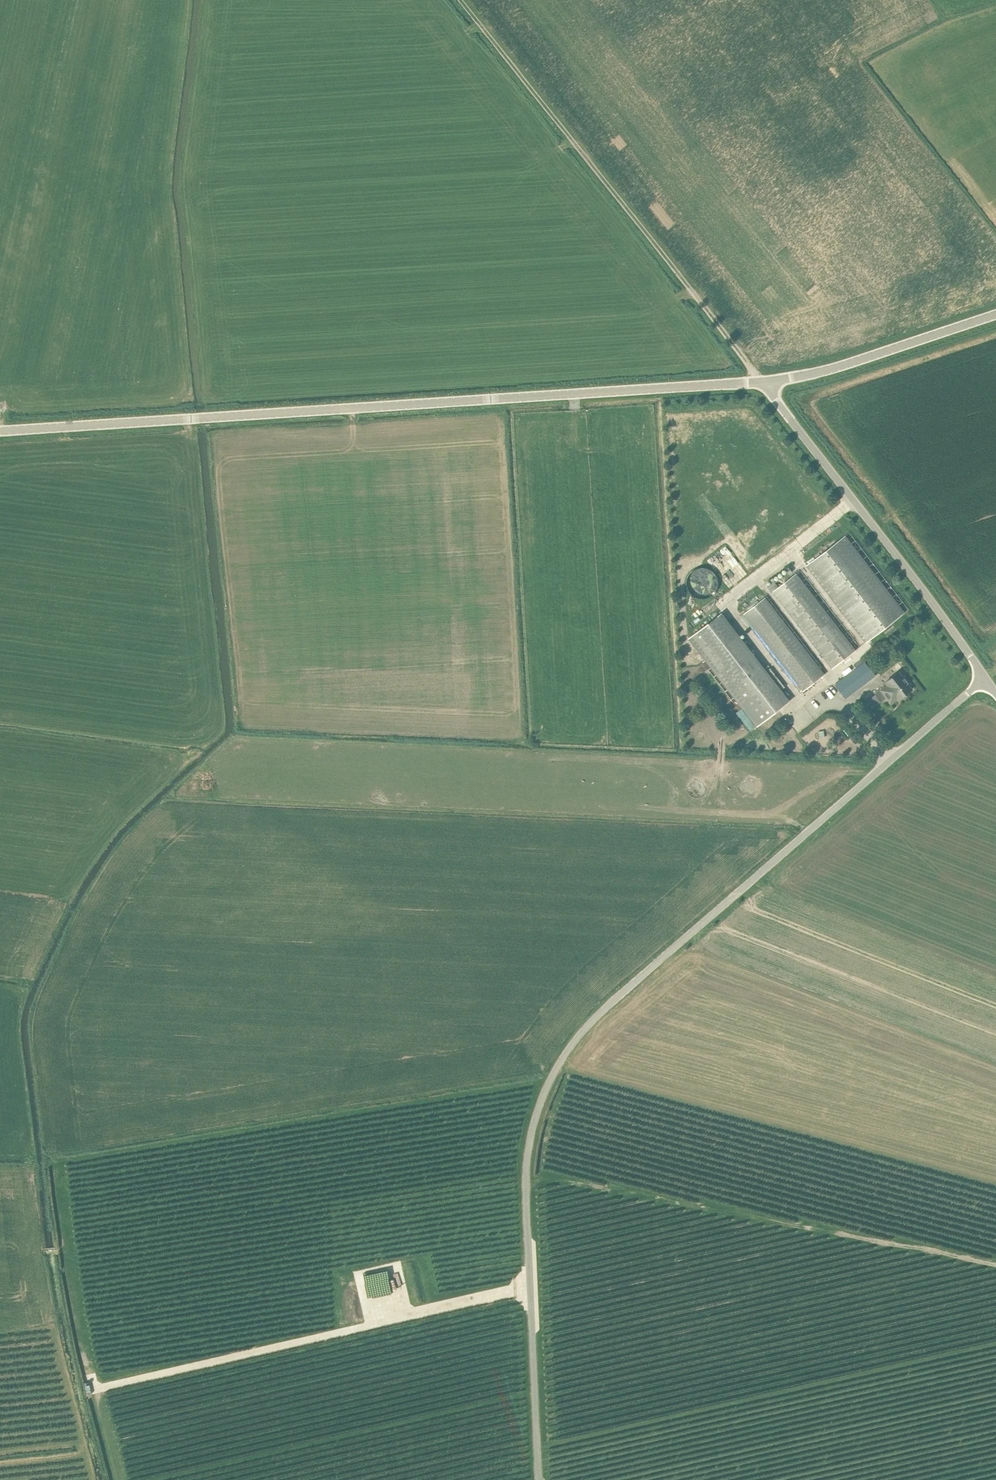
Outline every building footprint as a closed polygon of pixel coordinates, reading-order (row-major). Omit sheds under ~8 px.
[(866,642),(905,612),(845,535),(807,565),(866,642)] [(736,558),(729,563),(741,579),(747,574),(736,558)] [(705,567),(702,567),(699,567),(697,568),(694,569),(692,571),(690,573),(688,575),(687,577),(686,580),(686,583),(686,586),(687,588),(688,591),(690,593),(692,595),(694,596),(697,598),(699,598),(702,599),(705,598),(707,598),(710,596),(712,595),(714,593),(716,591),(717,588),(718,586),(718,583),(718,580),(717,577),(716,575),(714,573),(712,571),(710,569),(707,568),(705,567)] [(796,573),(773,591),(832,668),(856,650),(796,573)] [(743,614),(803,691),(824,674),(765,598),(743,614)] [(720,614),(688,638),(756,727),(788,702),(720,614)] [(793,696),(800,690),(786,674),(783,676),(777,669),(781,666),(779,664),(773,669),(781,677),(774,683),(782,692),(787,689),(793,696)] [(835,684),(845,698),(868,680),(858,667),(835,684)] [(874,695),(880,703),(886,698),(890,703),(897,698),(899,699),(904,695),(905,696),(906,696),(905,695),(911,689),(908,685),(910,684),(903,676),(902,677),(898,672),(885,682),(887,685),(874,695)]
